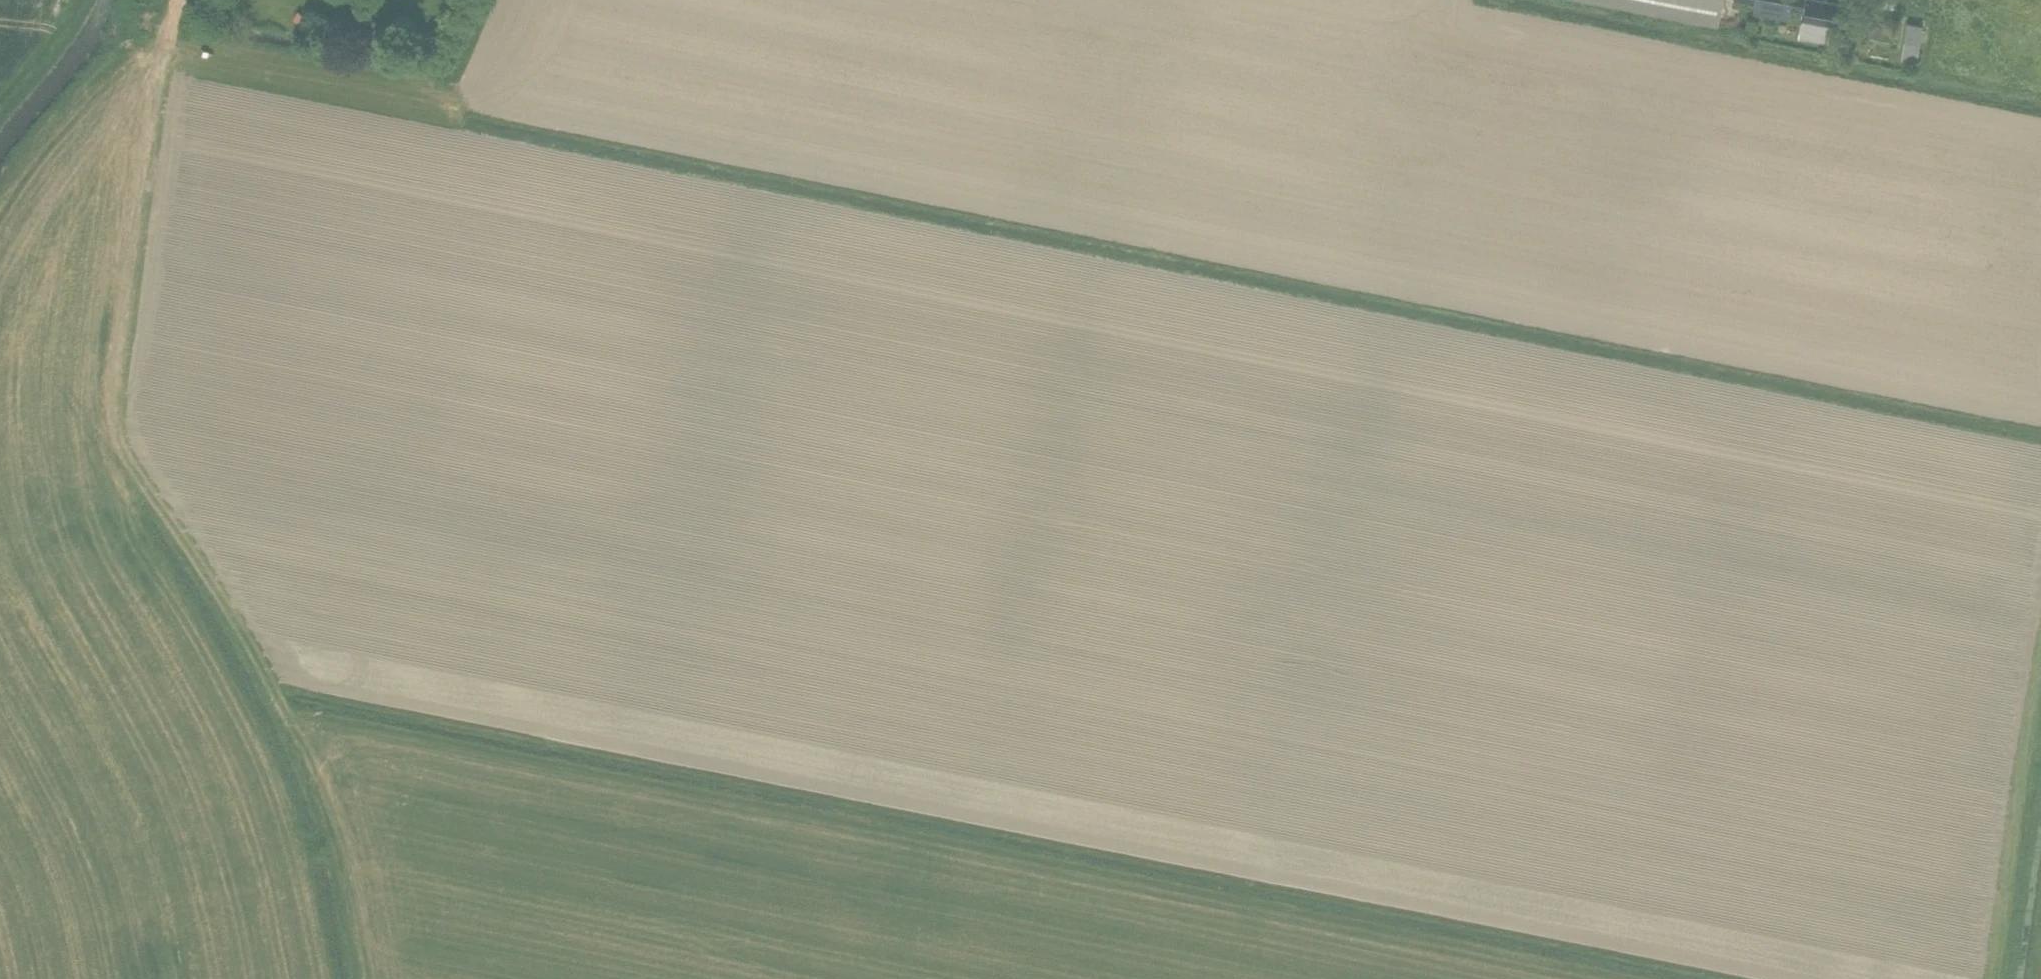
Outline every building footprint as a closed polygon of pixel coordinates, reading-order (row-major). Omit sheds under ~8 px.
[(1754,2),(1752,11),(1760,12),(1785,17),(1787,8),(1802,10),(1801,18),(1830,23),(1834,1),(1831,0),(1745,0),(1754,2)]
